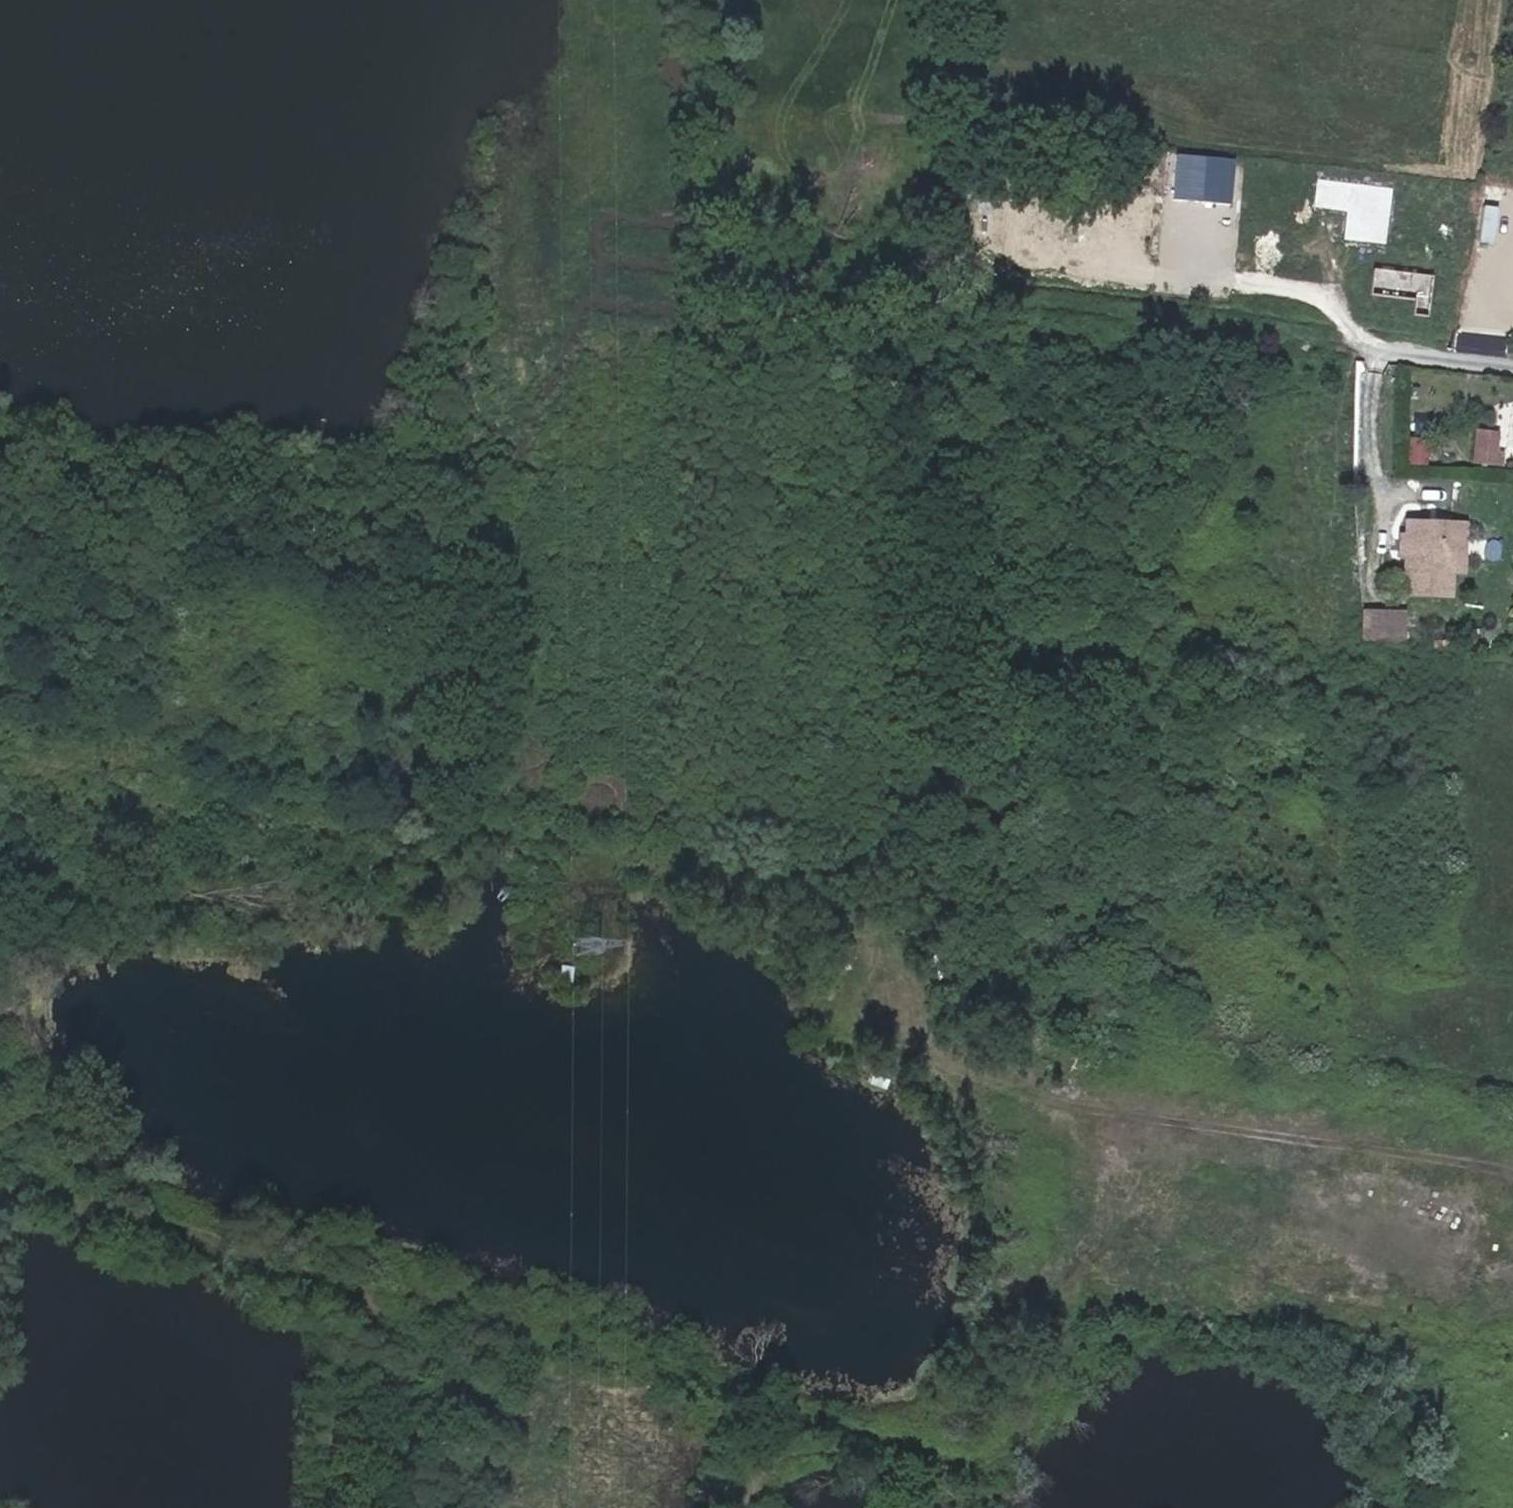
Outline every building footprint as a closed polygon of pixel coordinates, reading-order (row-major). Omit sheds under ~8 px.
[(1371,309),(1418,316),(1416,332),(1431,333),(1437,291),(1375,283),(1371,309)] [(1474,430),(1472,465),(1496,467),(1498,431),(1474,430)] [(1450,576),(1453,530),(1407,527),(1407,541),(1399,540),(1398,560),(1405,560),(1403,598),(1448,600),(1450,576)] [(1464,577),(1466,531),(1453,530),(1450,576),(1464,577)] [(1410,641),(1410,607),(1365,606),(1365,640),(1410,641)]
